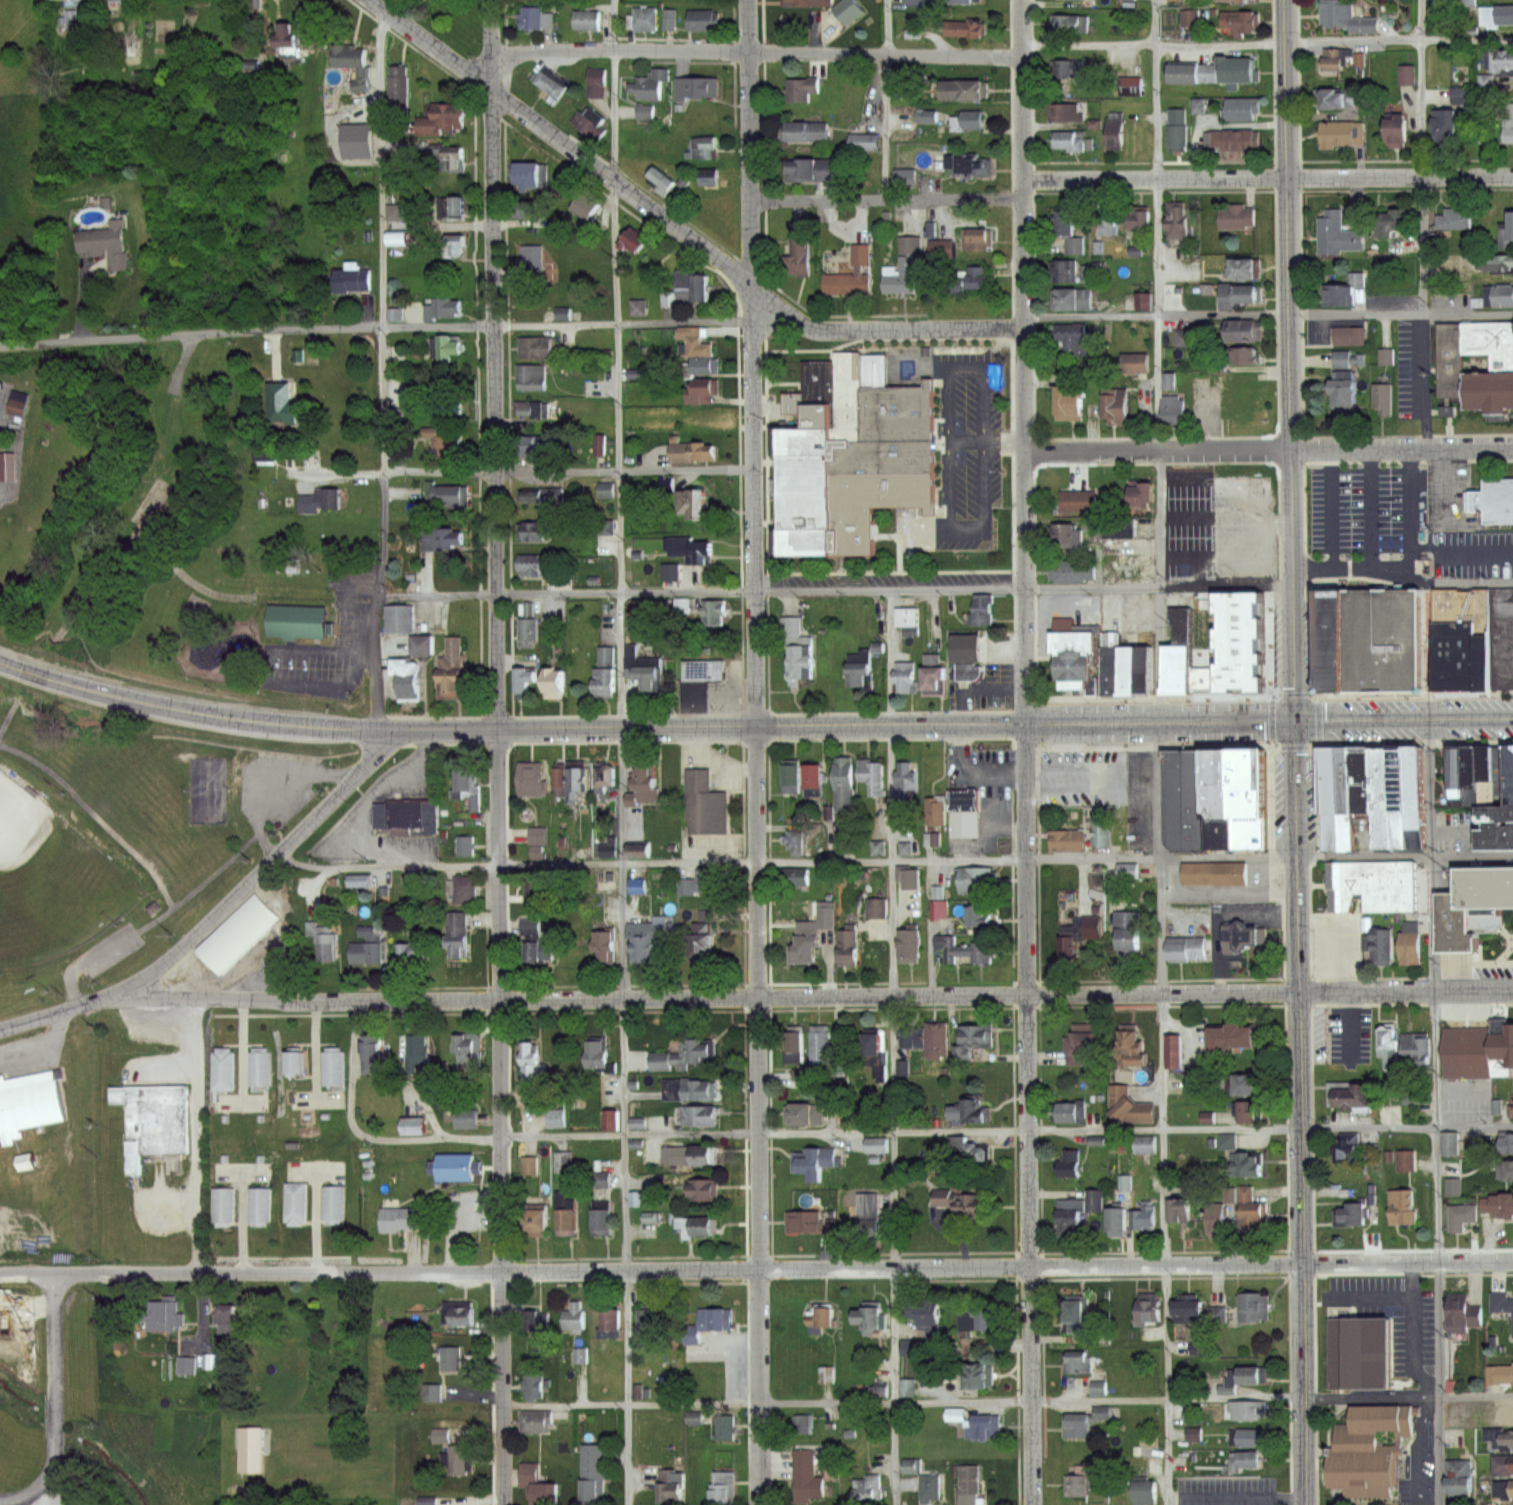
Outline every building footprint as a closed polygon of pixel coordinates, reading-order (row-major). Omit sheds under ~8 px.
[(833,7),(842,0),(856,0),(865,11),(848,25),(833,7)] [(1320,23),(1320,0),(1348,0),(1348,1),(1355,1),(1355,16),(1381,16),(1381,32),(1350,31),(1350,26),(1328,26),(1328,24),(1320,23)] [(1481,5),(1512,4),(1512,23),(1498,24),(1498,28),(1481,28),(1481,5)] [(522,5),(543,5),(543,11),(553,11),(553,28),(521,28),(521,18),(518,18),(518,13),(522,13),(522,5)] [(634,7),(655,7),(655,30),(634,31),(634,7)] [(664,7),(675,8),(674,30),(663,29),(664,7)] [(1222,8),(1262,8),(1262,31),(1244,32),(1244,35),(1234,35),(1234,25),(1222,25),(1222,8)] [(573,10),(598,9),(599,30),(574,30),(573,10)] [(62,26),(72,26),(73,11),(63,11),(62,26)] [(688,11),(719,11),(719,30),(688,29),(688,11)] [(1195,26),(1195,11),(1180,11),(1180,26),(1195,26)] [(1052,13),(1088,13),(1088,30),(1052,30),(1052,13)] [(946,20),(968,21),(968,18),(985,18),(984,38),(969,37),(969,35),(946,34),(946,20)] [(280,20),(293,20),(293,32),(298,32),(298,51),(275,51),(275,35),(280,35),(280,20)] [(331,42),(357,42),(357,47),(366,49),(365,65),(371,65),(370,84),(354,91),(351,81),(357,78),(356,66),(331,65),(331,42)] [(1323,46),(1355,46),(1355,52),(1366,52),(1366,66),(1355,66),(1355,55),(1348,55),(1348,65),(1344,65),(1344,69),(1323,69),(1323,46)] [(1486,50),(1512,50),(1512,53),(1512,69),(1503,69),(1503,72),(1492,72),(1492,67),(1486,67),(1486,50)] [(1220,55),(1228,55),(1228,59),(1257,59),(1257,84),(1241,84),(1241,92),(1228,92),(1228,82),(1220,82),(1220,63),(1220,55)] [(1051,59),(1081,59),(1081,66),(1097,66),(1097,78),(1051,77),(1051,59)] [(387,64),(406,63),(409,113),(389,114),(387,64)] [(1169,63),(1220,63),(1220,82),(1169,81),(1169,63)] [(544,65),(568,84),(556,99),(532,80),(544,65)] [(1413,86),(1413,66),(1396,66),(1396,86),(1413,86)] [(589,67),(605,68),(603,97),(588,96),(589,67)] [(652,68),(668,68),(668,79),(662,81),(661,99),(637,99),(637,91),(628,91),(628,83),(637,83),(637,77),(649,77),(649,71),(652,71),(652,68)] [(1480,74),(1495,73),(1495,92),(1480,92),(1480,74)] [(676,76),(720,77),(719,96),(686,96),(686,100),(676,100),(676,76)] [(787,78),(819,78),(819,91),(809,91),(809,100),(787,100),(787,78)] [(941,79),(983,79),(983,83),(989,83),(989,97),(983,97),(983,101),(941,101),(941,79)] [(1140,96),(1140,79),(1116,79),(1116,96),(1140,96)] [(1315,87),(1355,86),(1356,106),(1322,106),(1322,102),(1316,102),(1315,87)] [(1454,87),(1469,87),(1470,104),(1458,104),(1459,140),(1440,140),(1439,130),(1435,130),(1435,109),(1454,108),(1454,87)] [(1229,98),(1262,98),(1262,114),(1257,114),(1257,120),(1229,120),(1229,98)] [(441,102),(453,102),(453,107),(463,107),(463,127),(442,127),(442,133),(419,133),(419,117),(432,116),(432,110),(441,110),(441,102)] [(1047,102),(1077,103),(1077,111),(1083,112),(1083,122),(1047,121),(1047,102)] [(638,103),(653,103),(652,119),(637,119),(638,103)] [(1509,103),(1512,103),(1512,142),(1505,142),(1505,116),(1509,116),(1509,103)] [(589,106),(605,117),(599,126),(606,130),(597,143),(582,133),(583,131),(571,123),(579,110),(584,113),(589,106)] [(1170,108),(1185,108),(1186,149),(1171,150),(1170,108)] [(1387,113),(1409,112),(1409,141),(1407,142),(1407,148),(1387,148),(1387,113)] [(950,115),(962,115),(962,118),(983,118),(983,128),(965,129),(965,132),(950,133),(950,115)] [(1106,120),(1123,120),(1122,151),(1106,151),(1106,120)] [(785,121),(829,122),(829,141),(785,140),(785,121)] [(1323,121),(1366,121),(1366,145),(1337,145),(1337,148),(1323,148),(1323,121)] [(1051,130),(1084,129),(1084,152),(1069,152),(1067,148),(1051,148),(1051,130)] [(1215,131),(1256,130),(1256,151),(1223,151),(1223,145),(1215,145),(1215,131)] [(879,150),(879,134),(846,134),(846,150),(879,150)] [(692,137),(717,136),(717,157),(693,158),(692,137)] [(435,144),(467,144),(468,172),(440,173),(439,154),(436,154),(435,144)] [(947,153),(991,154),(991,177),(956,177),(956,172),(947,171),(947,153)] [(798,157),(835,158),(835,183),(788,182),(788,163),(798,163),(798,157)] [(516,163),(547,161),(548,187),(530,187),(531,191),(523,191),(522,181),(517,181),(516,163)] [(655,165),(676,180),(666,195),(656,188),(660,184),(648,175),(655,165)] [(717,186),(718,169),(696,168),(695,185),(717,186)] [(915,186),(914,168),(896,169),(897,187),(915,186)] [(583,191),(600,203),(592,213),(597,216),(591,224),(571,208),(583,191)] [(441,196),(465,196),(465,216),(441,216),(441,196)] [(515,200),(538,200),(538,216),(515,217),(515,200)] [(1169,201),(1188,200),(1189,239),(1166,240),(1166,224),(1170,224),(1169,201)] [(1229,202),(1246,201),(1246,207),(1254,206),(1255,224),(1248,224),(1248,229),(1220,231),(1219,210),(1229,210),(1229,202)] [(1447,209),(1454,208),(1454,201),(1463,201),(1463,206),(1473,206),(1473,227),(1440,228),(1440,215),(1447,215),(1447,209)] [(1127,204),(1138,204),(1138,209),(1150,209),(1150,233),(1127,233),(1127,204)] [(1392,205),(1410,204),(1412,227),(1394,228),(1394,236),(1379,237),(1378,220),(1393,219),(1392,205)] [(387,205),(403,205),(403,220),(387,220),(387,205)] [(1098,209),(1108,208),(1108,211),(1116,211),(1117,233),(1098,233),(1098,209)] [(1327,208),(1343,208),(1343,228),(1364,227),(1365,247),(1344,247),(1344,255),(1321,255),(1320,217),(1328,217),(1327,208)] [(1055,210),(1071,209),(1072,233),(1056,234),(1055,210)] [(1511,211),(1512,211),(1512,245),(1501,246),(1500,224),(1512,224),(1511,211)] [(74,231),(108,229),(107,218),(118,218),(120,248),(127,248),(128,271),(107,273),(106,255),(75,256),(74,231)] [(793,226),(811,227),(810,275),(785,275),(786,255),(792,255),(793,226)] [(632,227),(647,239),(637,252),(629,245),(624,251),(617,245),(632,227)] [(965,227),(995,228),(995,248),(965,247),(965,227)] [(405,244),(405,230),(383,230),(383,244),(405,244)] [(447,234),(465,234),(465,247),(462,247),(462,255),(451,255),(451,245),(447,245),(447,234)] [(902,235),(923,235),(923,266),(914,266),(914,295),(884,295),(884,274),(902,274),(902,235)] [(932,239),(955,239),(955,258),(932,259),(932,239)] [(1406,239),(1388,239),(1388,254),(1406,254),(1406,239)] [(853,242),(872,242),(872,265),(864,265),(864,272),(871,272),(871,293),(823,293),(823,273),(857,273),(857,266),(853,266),(853,242)] [(521,245),(542,245),(543,278),(522,278),(521,264),(517,264),(517,257),(521,257),(521,245)] [(1228,254),(1255,254),(1255,277),(1229,278),(1228,254)] [(1477,255),(1512,256),(1512,270),(1477,270),(1477,255)] [(1051,259),(1076,259),(1076,282),(1051,282),(1051,259)] [(337,271),(345,271),(345,260),(363,261),(363,269),(370,269),(369,290),(336,290),(337,271)] [(971,266),(989,266),(989,288),(969,288),(969,276),(960,276),(960,270),(969,270),(971,266)] [(677,269),(693,269),(694,273),(694,287),(677,288),(677,269)] [(1350,271),(1366,272),(1366,286),(1355,286),(1355,303),(1325,303),(1325,283),(1349,283),(1350,271)] [(694,273),(708,273),(708,300),(694,300),(694,287),(694,273)] [(1221,283),(1262,283),(1262,302),(1238,302),(1238,308),(1221,308),(1221,283)] [(1488,285),(1512,285),(1512,303),(1488,303),(1488,285)] [(1052,289),(1090,289),(1090,309),(1052,309),(1052,289)] [(663,292),(678,292),(678,307),(662,306),(663,292)] [(1147,310),(1147,293),(1134,293),(1134,310),(1147,310)] [(433,297),(451,296),(451,306),(460,305),(461,316),(425,318),(424,305),(434,305),(433,297)] [(630,299),(645,299),(645,315),(630,315),(630,299)] [(1218,319),(1218,340),(1259,340),(1259,319),(1218,319)] [(1465,322),(1512,321),(1512,407),(1511,407),(1511,419),(1488,420),(1488,410),(1466,411),(1466,397),(1465,322)] [(1441,323),(1465,322),(1466,397),(1442,397),(1441,323)] [(1057,326),(1090,325),(1091,341),(1086,341),(1086,353),(1064,353),(1064,339),(1057,340),(1057,326)] [(1229,327),(1257,327),(1258,362),(1229,362),(1229,327)] [(1330,345),(1363,345),(1363,327),(1330,327),(1330,345)] [(1178,329),(1194,329),(1194,344),(1178,344),(1178,329)] [(432,334),(451,334),(451,341),(463,341),(463,355),(452,355),(451,360),(431,360),(432,334)] [(687,336),(701,337),(700,343),(713,343),(713,356),(687,355),(687,336)] [(518,337),(550,337),(550,359),(518,359),(518,337)] [(875,553),(874,503),(923,502),(923,509),(934,509),(932,372),(923,373),(923,380),(888,380),(887,347),(837,348),(837,357),(805,358),(806,389),(784,389),(784,408),(799,407),(799,422),(775,423),(777,555),(875,553)] [(1336,350),(1366,350),(1367,367),(1337,367),(1336,350)] [(1123,353),(1149,354),(1149,372),(1123,372),(1123,353)] [(691,358),(717,358),(717,373),(691,373),(691,358)] [(516,365),(543,364),(544,389),(517,389),(516,365)] [(1160,388),(1174,388),(1174,372),(1160,372),(1160,388)] [(1234,372),(1263,372),(1263,410),(1239,409),(1239,396),(1233,398),(1234,372)] [(691,380),(720,379),(720,394),(712,394),(712,403),(684,403),(684,394),(691,394),(691,380)] [(1335,379),(1358,379),(1358,408),(1335,408),(1335,379)] [(271,383),(292,383),(292,400),(298,400),(298,426),(283,426),(283,420),(271,420),(271,383)] [(1057,384),(1083,384),(1083,419),(1057,419),(1057,384)] [(1375,384),(1392,384),(1392,415),(1380,415),(1380,408),(1375,408),(1375,384)] [(1119,388),(1129,388),(1130,425),(1109,426),(1109,418),(1105,418),(1105,394),(1119,393),(1119,388)] [(430,393),(459,391),(460,413),(431,414),(430,393)] [(1178,394),(1178,397),(1186,398),(1185,417),(1163,416),(1164,394),(1178,394)] [(12,399),(30,404),(26,417),(8,412),(12,399)] [(517,402),(546,402),(546,419),(531,419),(529,415),(517,415),(517,402)] [(422,427),(436,427),(436,435),(462,434),(462,453),(450,454),(450,457),(431,457),(431,438),(422,438),(422,427)] [(512,435),(549,436),(549,449),(541,449),(541,455),(512,455),(512,435)] [(595,435),(604,435),(604,456),(595,456),(595,435)] [(670,443),(705,442),(705,446),(713,445),(713,460),(671,462),(670,443)] [(1,452),(15,452),(15,481),(1,481),(1,452)] [(1485,473),(1512,471),(1512,519),(1484,521),(1483,506),(1467,507),(1466,486),(1486,485),(1485,473)] [(1122,481),(1122,505),(1146,505),(1146,481),(1122,481)] [(1142,481),(1152,481),(1153,508),(1127,509),(1126,497),(1143,496),(1142,481)] [(596,483),(613,482),(613,497),(597,498),(596,483)] [(433,485),(470,484),(470,509),(448,509),(448,504),(438,504),(437,497),(433,497),(433,485)] [(315,489),(338,488),(338,509),(317,509),(317,513),(299,513),(299,494),(315,494),(315,489)] [(690,488),(706,488),(707,521),(688,521),(688,514),(678,514),(678,490),(689,490),(690,488)] [(518,489),(540,489),(540,503),(518,502),(518,489)] [(561,489),(540,489),(540,503),(561,503),(561,489)] [(1062,489),(1096,490),(1096,512),(1062,512),(1062,489)] [(1104,520),(1149,519),(1150,553),(1105,554),(1104,520)] [(598,520),(613,520),(613,534),(598,534),(598,520)] [(522,521),(543,522),(542,540),(522,539),(522,521)] [(1051,522),(1074,522),(1074,547),(1051,547),(1051,522)] [(423,529),(452,528),(452,532),(462,532),(462,546),(452,547),(452,551),(423,551),(423,529)] [(665,537),(692,537),(692,542),(712,542),(712,565),(686,565),(686,556),(668,556),(668,550),(665,550),(665,537)] [(519,558),(547,558),(547,571),(539,572),(539,576),(526,576),(526,570),(519,570),(519,558)] [(278,559),(300,559),(300,573),(277,572),(278,559)] [(1050,561),(1093,560),(1093,576),(1050,578),(1050,561)] [(1322,580),(1322,680),(1422,680),(1422,580),(1322,580)] [(1489,583),(1491,681),(1512,681),(1512,582),(1489,583)] [(1433,583),(1489,583),(1491,681),(1434,682),(1433,583)] [(1191,589),(1271,588),(1273,691),(1192,692),(1192,685),(1163,685),(1162,635),(1175,635),(1175,601),(1191,601),(1191,589)] [(1103,591),(1119,591),(1120,638),(1121,688),(1105,688),(1103,591)] [(703,601),(724,600),(725,614),(721,614),(721,624),(704,625),(703,601)] [(525,602),(533,602),(533,618),(536,618),(537,642),(518,642),(518,617),(525,617),(525,602)] [(517,603),(517,616),(531,616),(531,603),(517,603)] [(269,605),(329,606),(328,636),(268,634),(269,605)] [(387,606),(414,605),(414,633),(387,633),(387,606)] [(970,607),(989,606),(990,624),(970,624),(970,607)] [(896,607),(916,607),(916,637),(904,637),(904,627),(897,627),(896,607)] [(1054,627),(1098,626),(1100,684),(1055,685),(1054,627)] [(987,634),(956,634),(956,652),(987,652),(987,634)] [(412,635),(433,635),(433,655),(412,655),(412,635)] [(448,637),(460,636),(463,671),(438,672),(438,658),(447,656),(448,637)] [(1152,638),(1152,687),(1121,688),(1120,638),(1152,638)] [(790,645),(814,645),(813,680),(790,679),(790,645)] [(599,646),(612,646),(612,697),(593,697),(593,668),(599,668),(599,646)] [(923,653),(941,653),(942,691),(924,691),(923,653)] [(683,660),(723,660),(723,680),(683,680),(683,660)] [(896,662),(913,662),(912,680),(917,680),(917,693),(900,693),(900,683),(895,683),(896,662)] [(959,662),(973,662),(973,666),(983,667),(983,676),(976,681),(958,681),(959,662)] [(626,665),(659,665),(659,679),(653,679),(653,687),(639,687),(639,677),(626,677),(626,665)] [(543,667),(554,667),(554,671),(561,671),(561,693),(543,693),(543,667)] [(850,668),(870,668),(870,688),(850,688),(850,668)] [(514,669),(533,669),(534,682),(526,682),(527,695),(515,695),(514,669)] [(438,672),(463,671),(463,700),(439,700),(438,672)] [(398,681),(418,681),(417,699),(398,699),(398,681)] [(1208,738),(1269,737),(1271,840),(1212,843),(1209,742),(1208,738)] [(1448,738),(1478,737),(1479,781),(1449,782),(1448,738)] [(1165,743),(1209,742),(1212,843),(1168,844),(1165,743)] [(1402,755),(1419,754),(1421,834),(1404,835),(1402,755)] [(834,755),(852,755),(853,810),(834,810),(834,755)] [(1320,755),(1338,755),(1338,847),(1320,847),(1320,755)] [(1338,755),(1353,755),(1353,847),(1338,847),(1338,755)] [(1353,755),(1371,756),(1373,848),(1353,847),(1353,755)] [(1371,756),(1387,755),(1390,847),(1373,848),(1371,756)] [(1387,755),(1402,755),(1404,835),(1404,847),(1390,847),(1387,755)] [(858,758),(869,758),(869,762),(883,762),(884,798),(868,799),(868,781),(858,781),(858,758)] [(900,762),(917,761),(918,794),(909,794),(910,815),(899,815),(897,779),(901,777),(900,762)] [(518,762),(526,762),(526,768),(534,768),(534,762),(543,762),(543,780),(548,780),(548,793),(543,793),(543,795),(518,795),(518,762)] [(804,764),(821,763),(821,789),(805,790),(804,764)] [(782,764),(798,764),(798,786),(782,786),(782,764)] [(565,767),(585,767),(585,792),(575,792),(575,804),(566,804),(565,767)] [(605,767),(615,767),(615,787),(596,787),(596,769),(605,769),(605,767)] [(554,768),(564,768),(564,796),(554,797),(554,768)] [(637,768),(648,769),(648,778),(655,778),(654,786),(660,786),(659,804),(639,804),(639,808),(626,808),(626,795),(633,795),(633,784),(637,784),(637,768)] [(455,770),(476,769),(477,786),(480,786),(481,814),(469,815),(468,799),(451,800),(451,790),(455,790),(455,770)] [(688,769),(709,769),(709,790),(726,790),(726,835),(688,835),(688,769)] [(978,791),(979,837),(955,838),(954,791),(978,791)] [(1508,792),(1512,792),(1512,842),(1479,843),(1477,793),(1508,792)] [(928,798),(945,798),(945,824),(929,825),(928,798)] [(377,804),(434,803),(435,835),(394,835),(392,828),(377,829),(377,804)] [(1092,811),(1111,810),(1111,841),(1093,841),(1092,811)] [(1052,825),(1085,824),(1086,847),(1053,849),(1052,825)] [(529,828),(545,828),(545,846),(529,846),(529,828)] [(786,829),(806,830),(805,856),(787,855),(788,846),(780,846),(780,837),(786,837),(786,829)] [(457,836),(474,836),(474,856),(457,856),(457,836)] [(606,836),(616,836),(616,858),(599,858),(600,845),(606,845),(606,836)] [(627,846),(649,846),(649,859),(627,858),(627,846)] [(1458,857),(1499,856),(1501,897),(1471,898),(1459,898),(1459,884),(1458,857)] [(1499,856),(1512,856),(1512,897),(1501,897),(1499,856)] [(1181,861),(1243,860),(1243,883),(1181,883),(1181,861)] [(1139,876),(1139,862),(1115,862),(1115,876),(1139,876)] [(1331,863),(1416,862),(1417,915),(1362,916),(1361,897),(1353,896),(1347,912),(1336,916),(1335,891),(1331,890),(1331,863)] [(919,866),(897,866),(897,888),(919,888),(919,866)] [(698,868),(717,868),(717,892),(695,892),(695,895),(680,895),(680,880),(698,880),(698,868)] [(960,868),(995,868),(995,893),(960,894),(960,868)] [(781,870),(809,870),(809,885),(781,886),(781,870)] [(349,875),(369,875),(369,888),(349,888),(349,875)] [(454,876),(476,876),(476,904),(454,904),(454,876)] [(524,892),(540,892),(540,876),(523,877),(524,892)] [(631,879),(647,879),(647,894),(631,894),(631,879)] [(1437,885),(1439,948),(1473,947),(1471,898),(1459,898),(1459,884),(1437,885)] [(254,890),(279,916),(218,975),(193,949),(254,890)] [(871,899),(886,899),(885,919),(870,918),(871,899)] [(929,900),(929,918),(946,918),(946,900),(929,900)] [(969,903),(990,904),(989,917),(994,917),(994,928),(969,927),(969,903)] [(1115,905),(1140,904),(1141,942),(1117,943),(1115,905)] [(817,905),(835,905),(835,927),(799,927),(799,913),(817,913),(817,905)] [(1236,912),(1249,912),(1249,918),(1263,919),(1263,940),(1248,940),(1248,953),(1223,953),(1223,921),(1236,921),(1236,912)] [(449,914),(465,914),(463,960),(450,960),(450,949),(445,949),(446,937),(448,937),(449,914)] [(1085,916),(1104,916),(1104,939),(1085,939),(1085,916)] [(520,919),(537,919),(538,934),(520,935),(520,919)] [(1373,920),(1391,920),(1393,961),(1374,962),(1373,920)] [(309,922),(317,922),(317,927),(329,927),(329,935),(336,935),(336,961),(319,961),(319,945),(315,945),(315,937),(309,937),(309,922)] [(676,922),(676,940),(653,940),(653,963),(632,963),(632,937),(627,937),(627,922),(676,922)] [(360,927),(376,927),(375,940),(385,941),(384,967),(350,966),(351,942),(367,943),(367,936),(360,936),(360,927)] [(901,929),(920,929),(920,964),(901,964),(901,929)] [(1189,930),(1206,929),(1206,954),(1171,954),(1170,934),(1189,934),(1189,930)] [(1400,929),(1420,929),(1420,960),(1400,960),(1400,929)] [(839,930),(858,930),(858,966),(839,966),(839,930)] [(595,932),(613,931),(615,953),(611,953),(612,967),(600,968),(599,952),(594,953),(593,942),(596,943),(595,932)] [(796,935),(818,934),(819,947),(813,947),(813,960),(790,960),(790,945),(796,945),(796,935)] [(712,935),(690,935),(691,963),(712,962),(712,935)] [(938,936),(957,935),(958,944),(991,943),(992,967),(974,968),(973,957),(958,958),(958,966),(948,966),(947,950),(938,950),(938,936)] [(524,944),(540,944),(540,939),(552,939),(551,961),(540,960),(540,964),(524,964),(524,944)] [(398,945),(411,945),(411,950),(426,950),(426,967),(398,966),(398,945)] [(1486,1001),(1512,1000),(1512,1060),(1507,1060),(1507,1071),(1444,1074),(1442,1021),(1487,1019),(1486,1001)] [(927,1022),(947,1021),(948,1059),(927,1060),(927,1022)] [(962,1022),(993,1021),(993,1047),(963,1048),(962,1022)] [(1211,1028),(1229,1028),(1229,1023),(1247,1022),(1245,1028),(1257,1028),(1257,1049),(1228,1049),(1228,1055),(1212,1055),(1211,1028)] [(1381,1025),(1398,1025),(1398,1050),(1381,1050),(1381,1025)] [(812,1027),(830,1026),(830,1052),(846,1051),(847,1078),(832,1078),(832,1070),(813,1070),(812,1027)] [(786,1031),(802,1031),(803,1063),(786,1063),(786,1031)] [(1075,1031),(1098,1031),(1099,1052),(1087,1053),(1087,1063),(1070,1063),(1069,1053),(1063,1053),(1063,1037),(1074,1037),(1075,1031)] [(1121,1032),(1142,1031),(1142,1050),(1147,1050),(1150,1064),(1156,1064),(1155,1080),(1121,1080),(1121,1032)] [(407,1034),(424,1035),(424,1049),(428,1049),(428,1075),(406,1075),(407,1034)] [(864,1035),(881,1034),(882,1058),(865,1059),(864,1035)] [(455,1037),(481,1035),(483,1058),(478,1058),(478,1067),(457,1069),(456,1055),(451,1055),(450,1043),(455,1044),(455,1037)] [(1169,1035),(1183,1035),(1183,1070),(1170,1070),(1169,1035)] [(363,1037),(379,1036),(380,1076),(364,1076),(363,1037)] [(587,1040),(608,1039),(608,1061),(618,1061),(619,1074),(602,1075),(602,1066),(588,1067),(587,1040)] [(682,1040),(701,1040),(701,1047),(710,1048),(710,1060),(703,1060),(703,1066),(688,1066),(688,1071),(678,1071),(678,1065),(672,1065),(672,1052),(682,1052),(682,1040)] [(213,1042),(232,1042),(233,1088),(214,1089),(213,1042)] [(286,1043),(306,1044),(305,1070),(285,1070),(286,1043)] [(323,1043),(343,1043),(343,1081),(323,1081),(323,1043)] [(522,1044),(533,1044),(532,1054),(538,1054),(538,1060),(544,1061),(544,1076),(536,1076),(536,1084),(521,1084),(522,1044)] [(249,1046),(270,1045),(271,1083),(250,1084),(249,1046)] [(65,1118),(0,1128),(0,1077),(51,1067),(65,1118)] [(1236,1075),(1258,1076),(1258,1098),(1236,1098),(1236,1075)] [(685,1079),(717,1080),(717,1100),(684,1099),(685,1079)] [(111,1081),(187,1080),(188,1148),(140,1149),(141,1172),(129,1172),(128,1100),(111,1100),(111,1081)] [(1337,1083),(1373,1082),(1373,1109),(1337,1110),(1337,1083)] [(1111,1084),(1133,1085),(1132,1099),(1140,1104),(1155,1103),(1156,1125),(1122,1124),(1110,1113),(1111,1084)] [(964,1100),(982,1100),(980,1106),(992,1106),(992,1124),(949,1124),(949,1105),(963,1105),(964,1100)] [(1057,1104),(1085,1103),(1085,1123),(1057,1124),(1057,1104)] [(1239,1103),(1258,1103),(1258,1124),(1239,1124),(1239,1103)] [(682,1106),(718,1106),(717,1127),(681,1127),(682,1106)] [(785,1106),(823,1106),(823,1125),(786,1125),(785,1106)] [(544,1127),(563,1127),(563,1108),(544,1108),(544,1127)] [(449,1127),(474,1127),(474,1109),(449,1109),(449,1127)] [(599,1130),(617,1130),(617,1110),(599,1110),(599,1130)] [(394,1117),(394,1134),(421,1134),(421,1117),(394,1117)] [(1437,1156),(1456,1156),(1456,1132),(1437,1132),(1437,1156)] [(1220,1134),(1238,1134),(1238,1149),(1221,1150),(1220,1134)] [(1336,1134),(1359,1134),(1359,1155),(1349,1155),(1349,1162),(1336,1162),(1336,1134)] [(1499,1134),(1512,1134),(1512,1154),(1499,1154),(1499,1134)] [(861,1136),(859,1152),(886,1155),(888,1139),(861,1136)] [(1155,1136),(1131,1136),(1131,1154),(1155,1154),(1155,1136)] [(949,1137),(972,1137),(970,1143),(991,1152),(991,1164),(951,1164),(949,1137)] [(662,1147),(718,1146),(718,1165),(662,1165),(662,1147)] [(804,1148),(835,1147),(836,1166),(819,1167),(820,1182),(810,1183),(810,1171),(794,1172),(793,1152),(799,1152),(799,1158),(805,1158),(804,1148)] [(1398,1150),(1416,1150),(1416,1173),(1399,1173),(1398,1150)] [(551,1151),(551,1172),(569,1172),(569,1151),(551,1151)] [(1064,1152),(1079,1152),(1079,1178),(1058,1178),(1058,1166),(1064,1166),(1064,1152)] [(1234,1153),(1262,1152),(1262,1177),(1235,1177),(1234,1153)] [(437,1155),(472,1154),(473,1163),(479,1161),(480,1176),(471,1176),(472,1183),(439,1184),(436,1176),(428,1176),(428,1162),(437,1161),(437,1155)] [(534,1175),(534,1157),(517,1157),(517,1175),(534,1175)] [(1505,1164),(1512,1164),(1512,1182),(1505,1182),(1505,1164)] [(607,1171),(586,1171),(586,1187),(607,1187),(607,1171)] [(286,1176),(307,1176),(308,1218),(287,1219),(286,1176)] [(688,1179),(720,1179),(720,1202),(688,1202),(688,1179)] [(324,1180),(343,1180),(344,1217),(324,1218),(324,1180)] [(250,1181),(270,1181),(270,1220),(250,1220),(250,1181)] [(214,1182),(235,1182),(235,1219),(215,1219),(214,1182)] [(1243,1188),(1255,1189),(1254,1202),(1267,1203),(1266,1233),(1241,1233),(1243,1188)] [(1391,1192),(1415,1191),(1416,1228),(1392,1229),(1391,1192)] [(958,1193),(987,1194),(987,1214),(957,1213),(958,1193)] [(855,1194),(877,1194),(879,1244),(857,1245),(855,1194)] [(1482,1196),(1512,1196),(1512,1219),(1494,1219),(1492,1214),(1482,1214),(1482,1196)] [(1060,1198),(1085,1199),(1085,1226),(1078,1226),(1078,1236),(1060,1236),(1060,1198)] [(1135,1199),(1159,1199),(1158,1233),(1135,1232),(1135,1199)] [(1172,1199),(1190,1199),(1190,1225),(1171,1225),(1172,1199)] [(382,1203),(418,1203),(419,1226),(382,1226),(382,1203)] [(1347,1203),(1365,1203),(1365,1227),(1335,1227),(1335,1211),(1347,1211),(1347,1203)] [(1210,1204),(1226,1204),(1225,1236),(1209,1235),(1210,1204)] [(1449,1205),(1476,1205),(1476,1223),(1462,1223),(1462,1235),(1449,1235),(1449,1205)] [(527,1206),(547,1207),(546,1234),(526,1233),(527,1206)] [(1110,1207),(1126,1207),(1126,1235),(1110,1235),(1110,1207)] [(594,1210),(610,1210),(611,1236),(594,1236),(594,1210)] [(557,1211),(575,1211),(575,1232),(557,1232),(557,1211)] [(788,1212),(822,1212),(822,1232),(788,1233),(788,1212)] [(659,1213),(638,1213),(638,1223),(659,1223),(659,1213)] [(678,1216),(716,1216),(717,1238),(683,1239),(683,1229),(678,1229),(678,1216)] [(1507,1299),(1512,1299),(1512,1339),(1511,1339),(1510,1314),(1489,1314),(1489,1292),(1507,1292),(1507,1299)] [(1242,1293),(1269,1293),(1269,1323),(1242,1323),(1242,1293)] [(1446,1294),(1464,1294),(1464,1303),(1479,1304),(1478,1326),(1466,1326),(1466,1336),(1444,1336),(1446,1294)] [(1068,1296),(1089,1296),(1088,1334),(1067,1334),(1068,1296)] [(146,1300),(177,1300),(177,1314),(184,1314),(184,1326),(177,1326),(177,1331),(148,1331),(148,1323),(139,1323),(139,1309),(146,1309),(146,1300)] [(1139,1301),(1161,1302),(1161,1324),(1139,1324),(1139,1301)] [(1175,1302),(1203,1301),(1203,1320),(1197,1320),(1197,1326),(1176,1326),(1175,1302)] [(571,1302),(582,1302),(582,1335),(562,1335),(562,1312),(571,1312),(571,1302)] [(216,1303),(236,1304),(235,1338),(222,1338),(222,1324),(216,1324),(216,1303)] [(449,1304),(472,1304),(472,1327),(449,1326),(449,1304)] [(960,1304),(974,1304),(974,1312),(993,1313),(993,1333),(960,1333),(960,1304)] [(815,1306),(834,1305),(835,1333),(818,1334),(818,1325),(809,1326),(808,1314),(815,1314),(815,1306)] [(1211,1305),(1228,1305),(1228,1326),(1211,1326),(1211,1305)] [(864,1307),(883,1307),(884,1336),(866,1337),(866,1327),(857,1327),(857,1314),(864,1314),(864,1307)] [(700,1308),(731,1308),(731,1329),(700,1329),(700,1308)] [(1327,1309),(1328,1377),(1389,1377),(1388,1308),(1327,1309)] [(601,1311),(618,1310),(618,1334),(602,1334),(601,1311)] [(638,1310),(654,1310),(655,1341),(639,1342),(638,1310)] [(910,1310),(942,1310),(942,1336),(918,1336),(918,1321),(910,1320),(910,1310)] [(526,1311),(548,1311),(548,1332),(526,1332),(526,1311)] [(442,1346),(460,1346),(461,1372),(443,1372),(442,1346)] [(1065,1351),(1091,1351),(1090,1375),(1065,1374),(1065,1351)] [(194,1356),(172,1356),(172,1374),(194,1374),(194,1356)] [(1225,1362),(1272,1363),(1272,1385),(1239,1384),(1237,1388),(1221,1388),(1222,1376),(1224,1376),(1225,1362)] [(1486,1364),(1512,1363),(1512,1384),(1500,1384),(1500,1389),(1487,1390),(1486,1364)] [(817,1382),(835,1382),(835,1365),(817,1365),(817,1382)] [(964,1365),(993,1365),(994,1390),(964,1390),(964,1365)] [(524,1371),(540,1372),(540,1395),(524,1395),(524,1371)] [(912,1379),(899,1379),(899,1395),(912,1395),(912,1379)] [(1104,1393),(1104,1381),(1087,1381),(1087,1393),(1104,1393)] [(438,1384),(419,1384),(419,1400),(438,1400),(438,1384)] [(868,1385),(868,1395),(887,1395),(887,1385),(868,1385)] [(1229,1401),(1263,1400),(1264,1423),(1229,1423),(1229,1401)] [(946,1407),(970,1407),(970,1417),(991,1417),(991,1410),(1003,1410),(1003,1432),(992,1432),(992,1439),(963,1439),(963,1424),(946,1425),(946,1407)] [(519,1408),(553,1409),(553,1423),(545,1423),(545,1432),(519,1431),(519,1408)] [(1494,1410),(1512,1409),(1512,1427),(1494,1428),(1494,1410)] [(1351,1412),(1351,1420),(1333,1421),(1333,1444),(1329,1445),(1330,1486),(1397,1488),(1397,1445),(1408,1446),(1406,1433),(1412,1433),(1412,1412),(1351,1412)] [(717,1414),(734,1414),(734,1439),(717,1439),(717,1414)] [(811,1414),(791,1414),(791,1434),(811,1434),(811,1414)] [(1063,1417),(1088,1417),(1087,1434),(1063,1434),(1063,1417)] [(241,1429),(262,1429),(263,1473),(241,1473),(241,1429)] [(445,1441),(445,1429),(429,1429),(429,1442),(445,1441)] [(1235,1432),(1260,1433),(1260,1449),(1235,1448),(1235,1432)] [(1498,1434),(1512,1434),(1512,1450),(1497,1449),(1498,1434)] [(450,1443),(470,1443),(470,1473),(450,1473),(450,1443)] [(582,1443),(603,1443),(602,1500),(581,1500),(582,1443)] [(795,1447),(814,1446),(815,1476),(823,1476),(824,1495),(807,1496),(808,1500),(796,1501),(795,1447)] [(1234,1454),(1259,1454),(1259,1472),(1234,1472),(1234,1454)] [(1492,1457),(1512,1457),(1512,1478),(1492,1477),(1492,1457)] [(520,1458),(539,1458),(539,1479),(560,1479),(559,1504),(530,1504),(530,1496),(524,1496),(524,1486),(520,1486),(520,1458)] [(975,1493),(976,1504),(960,1504),(958,1462),(980,1462),(981,1493),(975,1493)] [(1445,1463),(1472,1463),(1472,1499),(1445,1499),(1445,1463)] [(658,1469),(684,1468),(685,1490),(681,1490),(681,1502),(659,1502),(658,1469)] [(732,1470),(732,1504),(714,1504),(715,1501),(709,1501),(709,1486),(713,1486),(713,1469),(732,1470)] [(869,1471),(880,1471),(881,1498),(855,1499),(854,1481),(869,1480),(869,1471)] [(922,1474),(940,1473),(941,1499),(923,1500),(922,1474)] [(1064,1478),(1085,1478),(1084,1502),(1063,1501),(1064,1478)] [(1490,1480),(1490,1498),(1512,1498),(1512,1480),(1490,1480)] [(1152,1483),(1152,1504),(1129,1504),(1129,1483),(1152,1483)]
